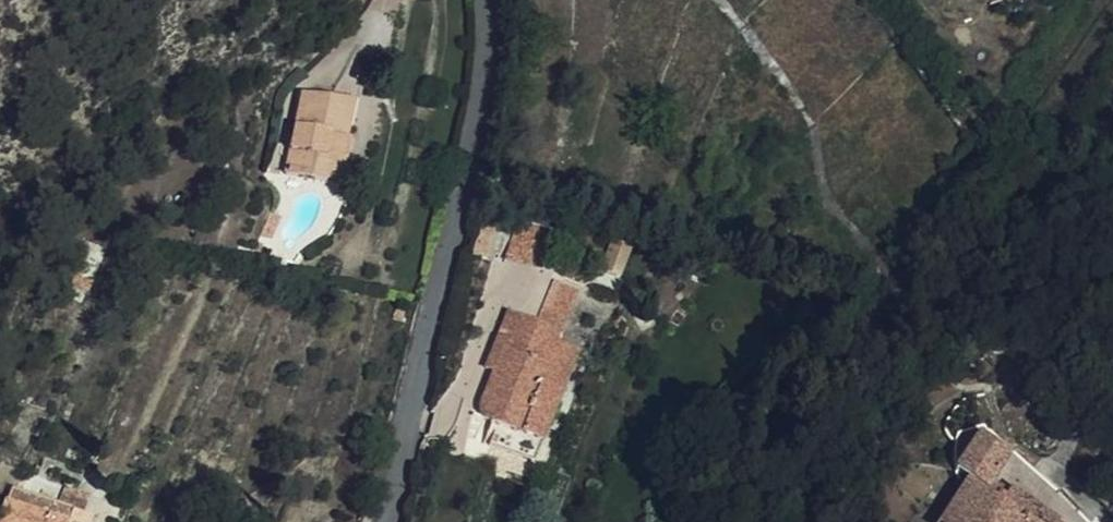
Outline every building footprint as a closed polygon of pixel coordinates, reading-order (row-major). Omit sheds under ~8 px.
[(350,132),(302,118),(277,202),(318,214),(324,186),(318,184),(323,162),(341,166),(350,132)] [(334,188),(341,166),(323,162),(318,184),(324,186),(318,214),(334,219),(342,190),(334,188)] [(509,251),(541,265),(555,231),(523,217),(509,251)] [(555,360),(575,312),(549,301),(533,342),(501,328),(477,382),(487,386),(468,428),(484,437),(482,442),(488,444),(482,464),(527,479),(573,367),(555,360)] [(978,473),(967,490),(991,507),(984,518),(989,521),(1001,521),(1017,498),(978,473)] [(955,508),(977,521),(982,521),(984,518),(991,507),(967,490),(955,508)] [(26,503),(20,521),(63,521),(65,514),(26,503)] [(63,521),(90,521),(65,514),(63,521)]
